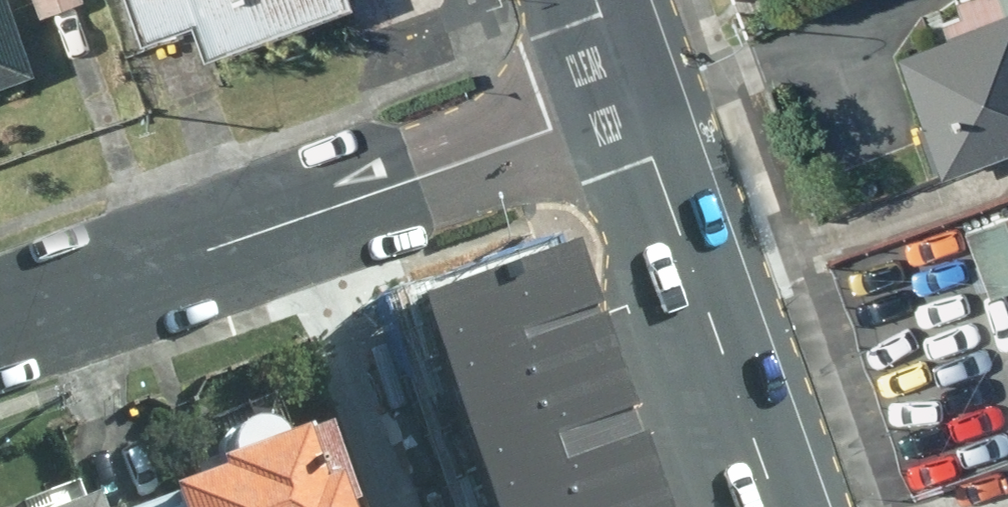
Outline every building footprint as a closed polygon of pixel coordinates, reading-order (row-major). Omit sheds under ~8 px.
[(82,0),(24,0),(33,24),(84,4),(82,0)] [(346,0),(124,0),(138,40),(178,26),(194,70),(352,17),(346,0)] [(891,53),(931,175),(1007,150),(1007,15),(891,53)] [(21,79),(0,18),(0,86),(21,79)] [(956,233),(983,302),(1007,292),(1007,213),(956,233)] [(589,261),(548,275),(592,406),(627,506),(673,506),(589,261)] [(592,406),(548,275),(371,334),(416,465),(592,406)] [(592,406),(416,465),(431,506),(627,506),(592,406)] [(141,498),(145,506),(325,506),(295,435),(141,498)] [(42,506),(78,506),(74,495),(42,506)]
